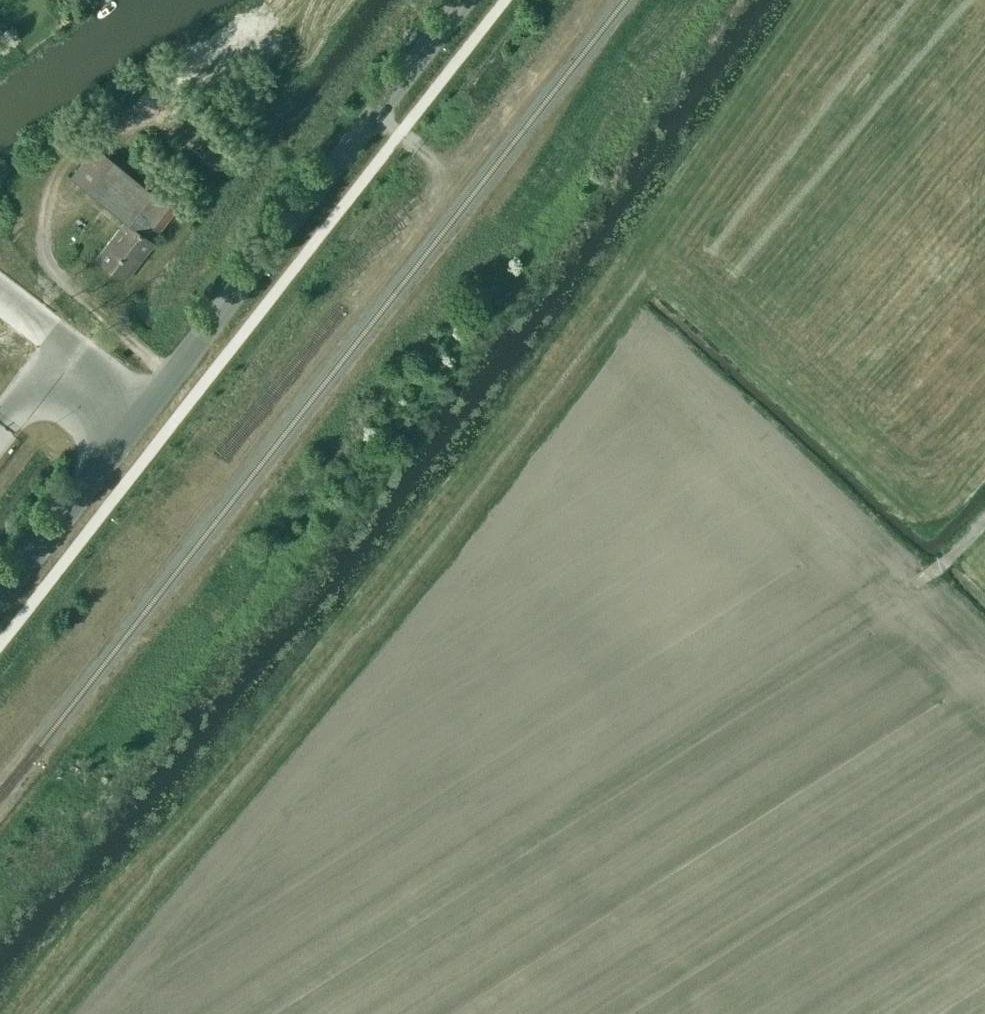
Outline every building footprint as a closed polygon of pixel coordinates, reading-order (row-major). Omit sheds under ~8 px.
[(182,201),(167,189),(161,197),(94,145),(70,176),(125,219),(95,257),(124,280),(154,242),(151,240),(182,201)]
